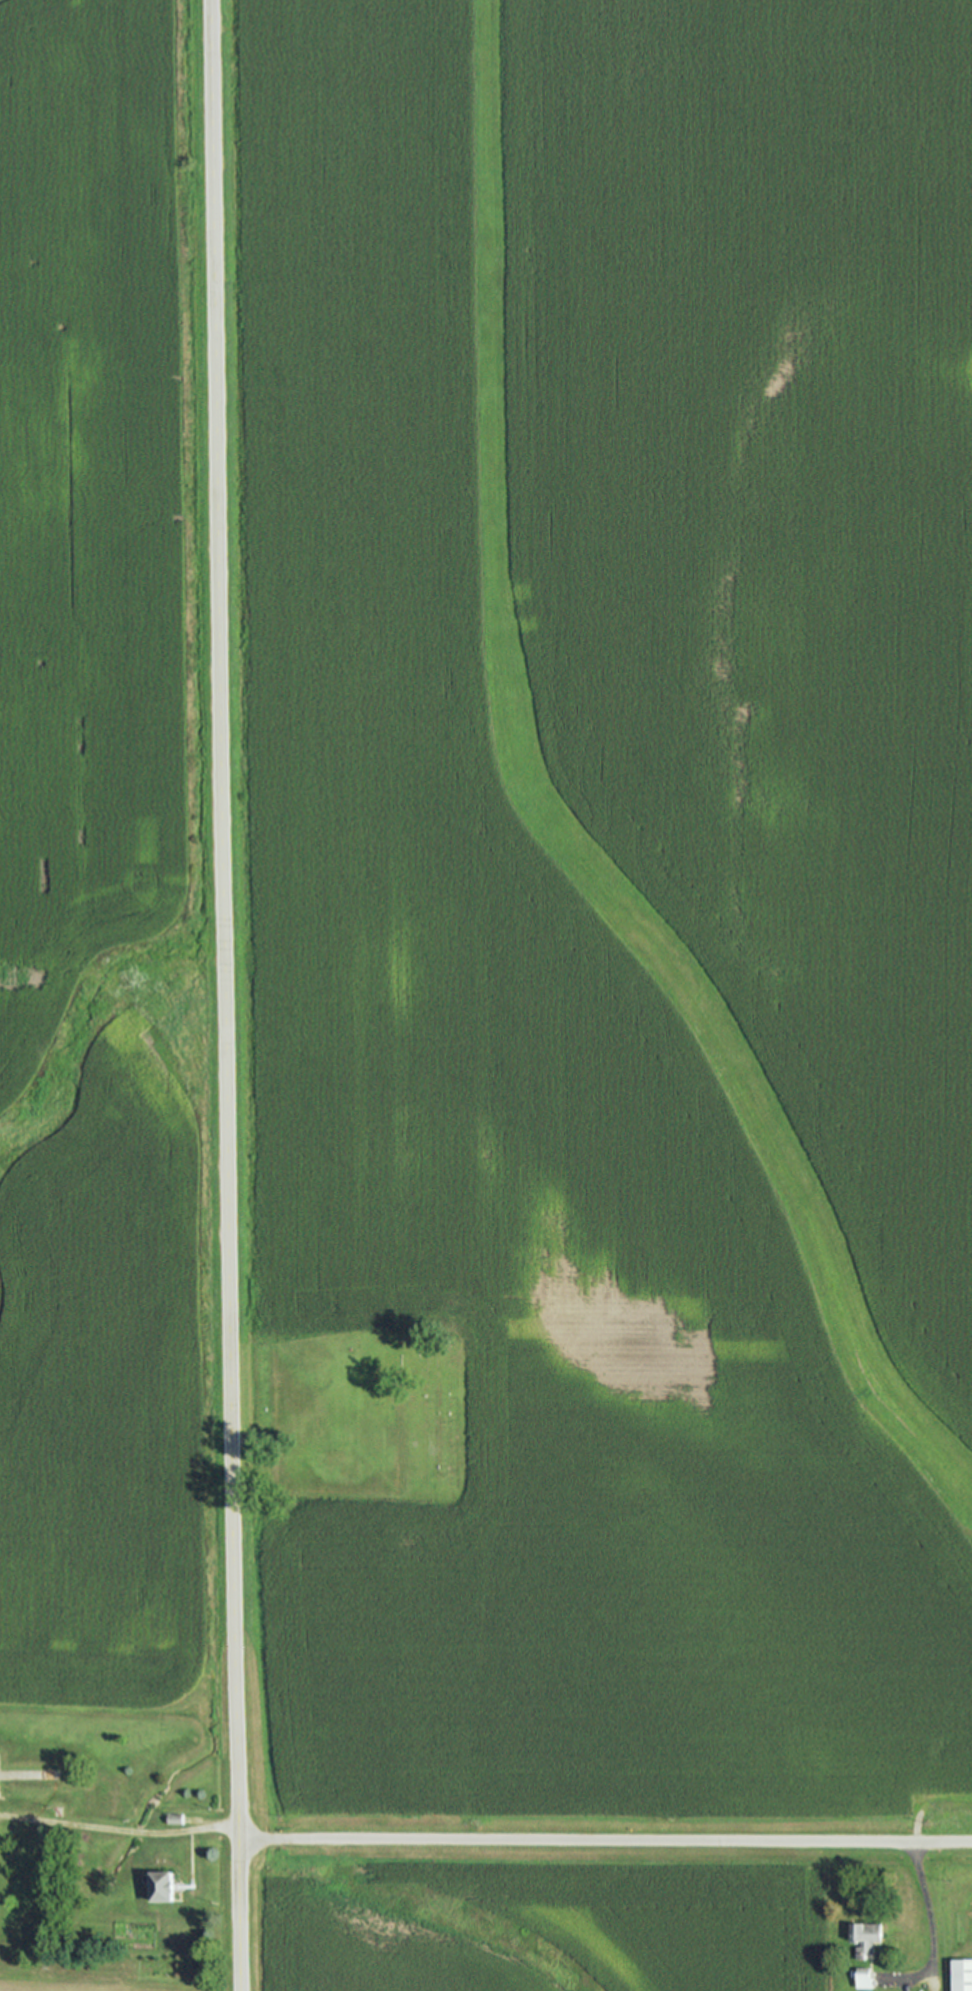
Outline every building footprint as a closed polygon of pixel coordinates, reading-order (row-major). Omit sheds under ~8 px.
[(167,1814),(167,1825),(181,1825),(181,1814),(167,1814)] [(151,1870),(151,1902),(176,1902),(176,1890),(181,1890),(181,1881),(175,1881),(175,1870),(151,1870)] [(881,1941),(881,1923),(848,1923),(848,1942),(854,1942),(854,1958),(873,1958),(873,1941),(881,1941)] [(949,1960),(949,1990),(971,1990),(971,1960),(949,1960)] [(854,1967),(854,1987),(872,1987),(872,1967),(854,1967)]
